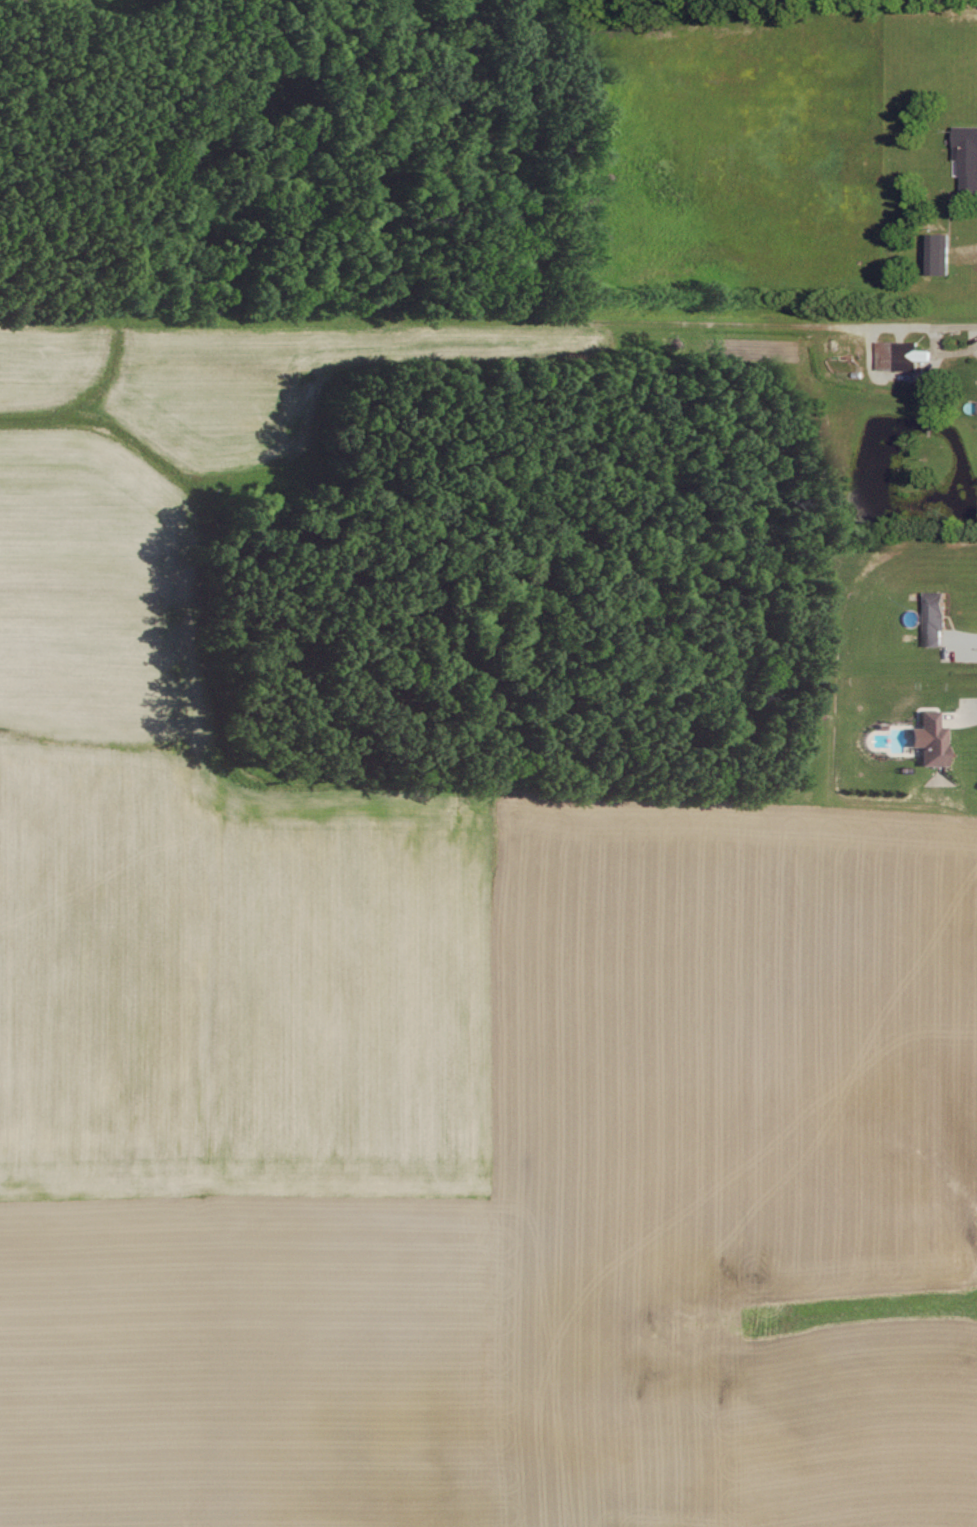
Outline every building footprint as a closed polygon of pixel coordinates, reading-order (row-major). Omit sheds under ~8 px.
[(976,192),(976,127),(956,127),(956,175),(964,175),(964,192),(976,192)] [(929,275),(951,274),(950,233),(928,234),(929,275)] [(921,341),(878,342),(879,370),(918,369),(917,359),(921,359),(921,341)] [(948,631),(948,591),(926,592),(928,646),(944,646),(944,631),(948,631)] [(949,765),(948,727),(941,727),(940,710),(922,710),(922,728),(912,728),(913,746),(922,746),(923,765),(949,765)]
